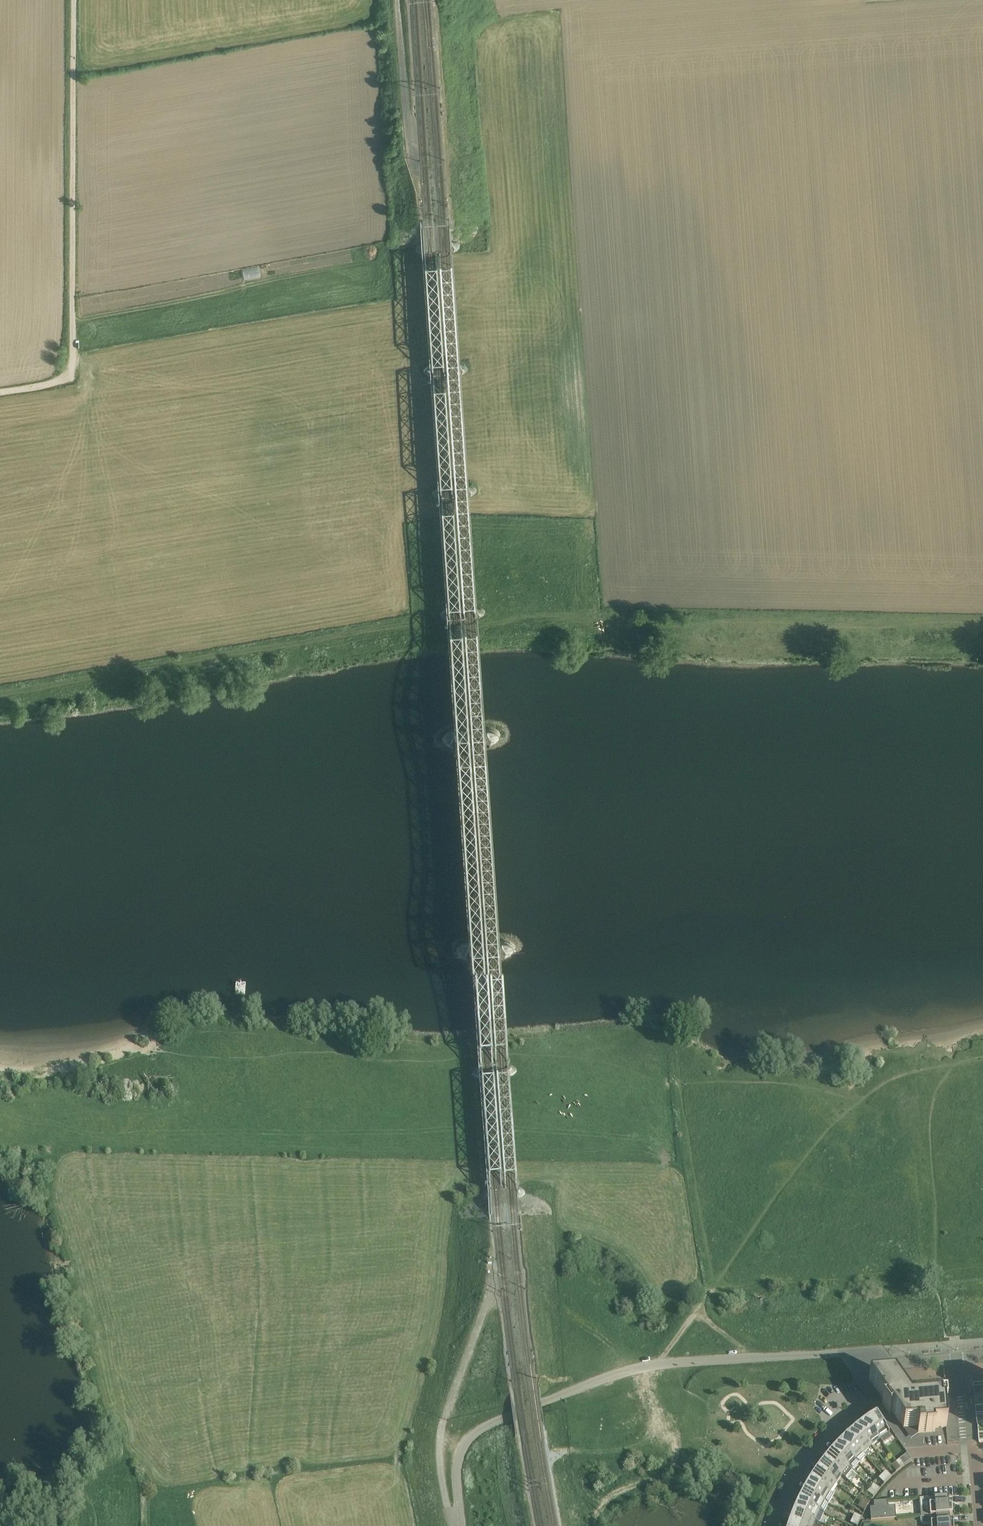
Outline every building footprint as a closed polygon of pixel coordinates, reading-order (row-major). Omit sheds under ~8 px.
[(941,1398),(911,1401),(894,1376),(869,1378),(903,1428),(917,1427),(918,1432),(935,1431),(935,1430),(934,1430),(933,1428),(946,1426),(945,1404),(946,1404),(946,1396),(940,1396),(941,1398)] [(975,1389),(975,1395),(979,1439),(979,1442),(982,1442),(982,1389),(975,1389)] [(869,1419),(866,1421),(867,1422),(880,1439),(883,1444),(892,1438),(889,1433),(876,1414),(875,1414),(876,1415),(872,1417),(869,1419)] [(866,1421),(857,1428),(858,1429),(871,1446),(880,1439),(867,1422),(866,1421)] [(857,1428),(848,1436),(849,1437),(863,1452),(871,1446),(858,1429),(857,1428)] [(842,1441),(839,1444),(841,1445),(859,1463),(867,1456),(863,1452),(849,1437),(848,1436),(845,1438),(842,1441)] [(834,1449),(831,1452),(833,1453),(848,1467),(852,1471),(859,1463),(841,1445),(839,1444),(837,1446),(834,1449)] [(826,1458),(824,1461),(825,1462),(842,1475),(846,1479),(852,1471),(848,1467),(833,1453),(831,1452),(829,1455),(826,1458)] [(899,1459),(895,1462),(900,1468),(904,1465),(899,1459)] [(824,1461),(817,1470),(818,1471),(835,1484),(842,1475),(825,1462),(824,1461)] [(896,1471),(900,1468),(895,1462),(891,1465),(896,1471)] [(817,1470),(810,1480),(812,1481),(829,1492),(835,1484),(818,1471),(817,1470)] [(885,1470),(882,1474),(888,1480),(891,1476),(885,1470)] [(884,1483),(888,1480),(882,1474),(878,1478),(884,1483)] [(810,1480),(804,1490),(805,1491),(828,1504),(833,1495),(829,1492),(812,1481),(810,1480)] [(873,1484),(871,1487),(876,1492),(880,1488),(873,1484)] [(867,1492),(873,1496),(876,1492),(871,1487),(867,1492)] [(804,1490),(799,1500),(800,1501),(819,1511),(823,1513),(828,1504),(805,1491),(804,1490)] [(948,1496),(919,1498),(921,1516),(952,1514),(951,1505),(949,1505),(948,1496)] [(863,1498),(860,1502),(867,1506),(870,1502),(863,1498)] [(799,1500),(794,1511),(795,1512),(815,1520),(819,1511),(800,1501),(799,1500)] [(888,1506),(887,1501),(874,1502),(874,1507),(870,1508),(871,1520),(896,1518),(895,1506),(888,1506)] [(864,1511),(867,1506),(860,1502),(858,1507),(864,1511)] [(790,1522),(791,1522),(801,1525),(812,1525),(815,1520),(795,1512),(794,1511),(790,1522)] [(953,1523),(950,1523),(949,1515),(952,1514),(920,1516),(920,1520),(921,1522),(922,1523),(924,1524),(930,1523),(931,1525),(953,1525),(953,1523)]
